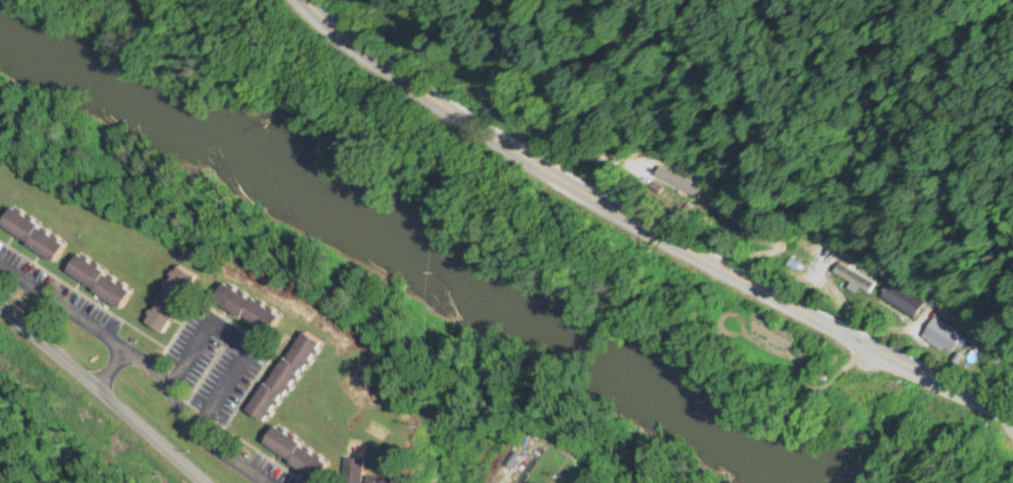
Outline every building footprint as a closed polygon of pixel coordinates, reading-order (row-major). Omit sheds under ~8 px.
[(658,176),(694,200),(700,192),(664,168),(658,176)] [(65,246),(10,211),(0,226),(0,231),(53,265),(65,246)] [(65,275),(120,311),(132,293),(77,257),(65,275)] [(873,286),(838,265),(832,275),(868,296),(873,286)] [(196,280),(177,268),(144,325),(163,336),(196,280)] [(924,307),(893,281),(879,298),(909,324),(924,307)] [(270,336),(280,317),(226,289),(216,307),(270,336)] [(924,336),(953,354),(963,337),(934,319),(924,336)] [(247,413),(265,426),(321,346),(302,333),(247,413)] [(319,480),(329,460),(272,430),(262,450),(319,480)]
